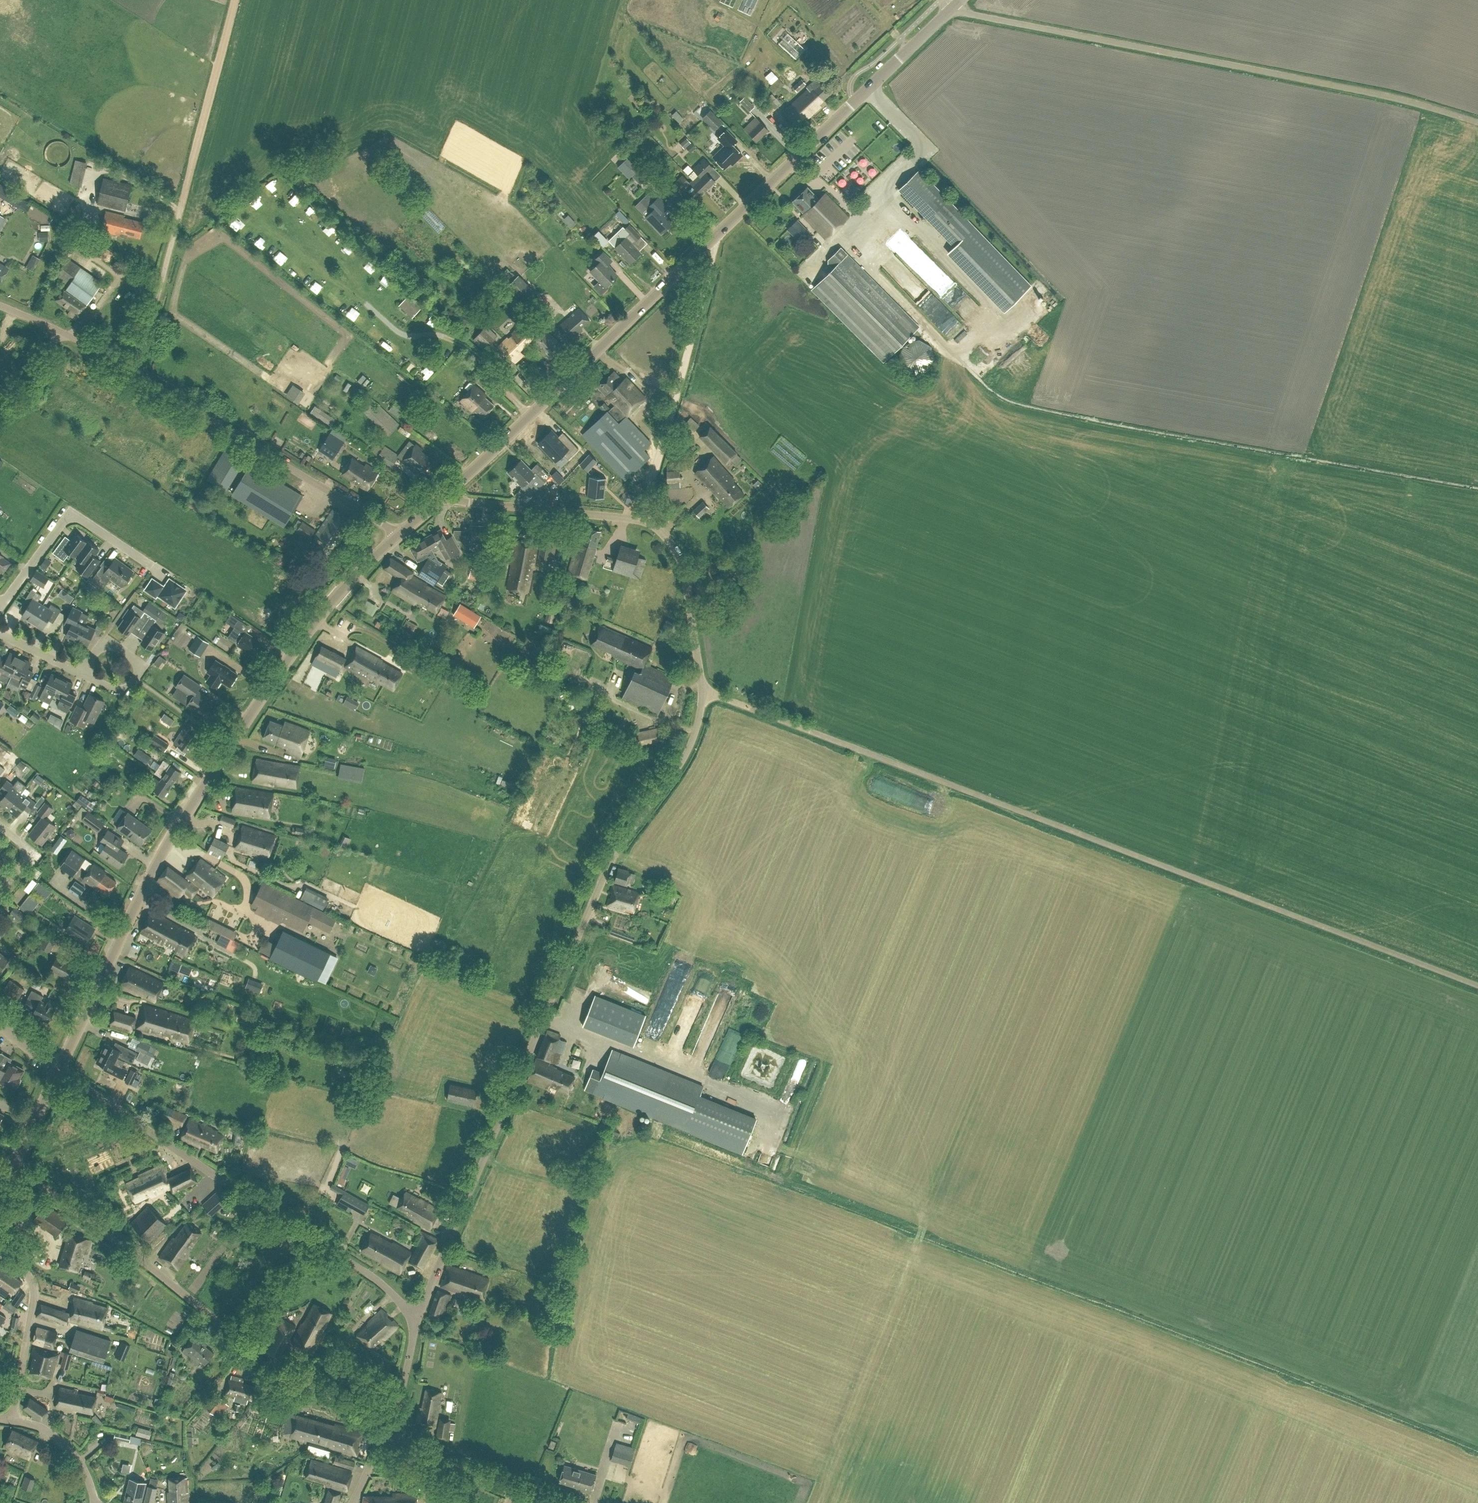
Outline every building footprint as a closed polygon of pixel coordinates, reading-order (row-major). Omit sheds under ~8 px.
[(833,92),(818,76),(806,87),(809,90),(784,112),(798,127),(803,123),(801,121),(806,117),(808,118),(821,106),(820,105),(833,92)] [(755,107),(745,97),(740,102),(750,112),(755,107)] [(768,130),(756,117),(744,129),(756,141),(768,130)] [(737,141),(727,130),(718,138),(725,145),(713,157),(725,168),(734,159),(736,161),(742,155),(733,145),(737,141)] [(688,150),(695,145),(691,140),(685,146),(688,150)] [(698,174),(692,180),(704,192),(715,181),(707,173),(713,167),(704,158),(692,169),(698,174)] [(86,163),(76,160),(70,183),(81,186),(86,163)] [(638,169),(631,175),(640,184),(647,178),(638,169)] [(899,190),(954,247),(948,252),(1005,311),(1031,286),(919,170),(899,190)] [(704,192),(692,180),(689,182),(683,175),(665,192),(672,200),(683,191),(694,202),(704,192)] [(132,185),(104,178),(98,204),(125,211),(132,185)] [(636,181),(629,189),(635,194),(642,187),(636,181)] [(819,199),(808,187),(793,201),(804,213),(803,215),(826,239),(849,218),(825,193),(819,199)] [(668,206),(652,189),(640,200),(651,212),(646,217),(662,233),(673,222),(663,211),(668,206)] [(255,212),(262,207),(257,201),(250,206),(255,212)] [(124,216),(105,211),(100,230),(122,235),(122,234),(126,235),(140,238),(143,222),(123,218),(123,217),(124,216)] [(570,216),(566,221),(574,227),(578,222),(570,216)] [(809,231),(797,219),(787,229),(798,241),(809,231)] [(14,234),(18,227),(14,224),(9,231),(14,234)] [(641,236),(631,226),(629,224),(624,228),(630,234),(616,248),(631,263),(641,253),(631,242),(635,239),(636,240),(641,236)] [(911,241),(900,252),(929,280),(933,277),(927,272),(935,264),(911,241)] [(920,326),(841,247),(828,260),(829,264),(832,268),(811,290),(883,362),(920,326)] [(612,261),(603,251),(595,259),(599,263),(590,271),(601,281),(595,286),(594,286),(603,295),(604,294),(603,294),(609,287),(608,286),(618,275),(609,265),(612,261)] [(103,283),(67,257),(55,274),(69,285),(66,289),(65,289),(63,292),(62,292),(56,299),(71,310),(69,313),(77,319),(103,283)] [(893,259),(886,266),(916,297),(923,289),(893,259)] [(517,277),(514,273),(504,283),(541,321),(546,317),(532,303),(539,296),(519,275),(517,277)] [(900,292),(897,296),(904,304),(908,300),(900,292)] [(1040,293),(1034,298),(1043,311),(1050,306),(1040,293)] [(422,307),(409,295),(399,305),(413,318),(422,307)] [(590,320),(579,308),(557,327),(571,342),(580,333),(578,331),(590,320)] [(538,335),(525,321),(499,346),(515,362),(523,354),(519,349),(532,339),(533,340),(543,350),(541,351),(549,360),(563,347),(545,328),(538,335)] [(497,335),(487,326),(474,340),(484,349),(497,335)] [(920,340),(918,340),(916,340),(914,341),(912,341),(911,342),(910,342),(909,343),(907,344),(906,345),(905,346),(904,347),(904,348),(903,349),(902,350),(902,351),(902,352),(901,354),(901,355),(901,356),(901,357),(901,358),(901,359),(901,361),(902,362),(902,363),(902,364),(903,365),(904,366),(904,367),(905,368),(906,369),(907,370),(909,371),(911,372),(913,373),(914,373),(915,374),(917,374),(919,374),(921,374),(924,373),(925,372),(927,371),(929,370),(930,369),(931,368),(932,366),(932,365),(933,364),(933,363),(934,362),(934,361),(935,359),(935,358),(935,356),(934,355),(934,354),(934,352),(934,351),(933,350),(933,349),(932,348),(931,346),(930,345),(929,344),(928,343),(926,342),(925,342),(924,341),(922,341),(921,340),(920,340)] [(400,353),(403,348),(395,342),(392,346),(400,353)] [(981,358),(974,367),(984,375),(992,366),(981,358)] [(623,380),(614,370),(597,387),(605,395),(600,400),(610,410),(608,411),(607,411),(582,434),(625,480),(650,456),(643,451),(651,443),(627,417),(646,398),(626,377),(623,380)] [(486,394),(475,384),(461,400),(475,413),(476,411),(483,417),(494,405),(484,396),(486,394)] [(380,405),(370,416),(389,435),(400,424),(380,405)] [(693,418),(688,425),(696,432),(702,425),(693,418)] [(737,453),(710,425),(699,436),(726,464),(737,453)] [(549,433),(538,443),(553,459),(558,454),(566,462),(579,449),(561,431),(554,438),(549,433)] [(344,441),(331,433),(319,451),(333,460),(344,441)] [(423,449),(416,443),(402,461),(417,473),(418,471),(426,477),(437,463),(422,451),(423,449)] [(399,456),(385,446),(378,457),(392,466),(399,456)] [(240,456),(225,447),(206,478),(221,487),(240,456)] [(590,454),(580,464),(587,471),(597,461),(590,454)] [(736,480),(714,457),(696,473),(717,497),(718,496),(721,499),(722,498),(730,508),(745,494),(734,482),(736,480)] [(365,466),(352,458),(342,474),(368,490),(379,472),(366,464),(365,466)] [(535,474),(531,469),(521,460),(509,472),(522,486),(521,487),(530,496),(550,476),(541,467),(535,474)] [(302,494),(251,463),(232,494),(283,525),(302,494)] [(680,487),(679,464),(667,464),(668,488),(680,487)] [(606,478),(589,476),(589,477),(588,496),(587,495),(587,496),(604,498),(604,497),(605,479),(606,479),(606,478)] [(709,508),(703,501),(693,510),(699,517),(709,508)] [(353,521),(333,508),(316,533),(317,534),(314,537),(316,539),(307,551),(323,562),(338,539),(340,541),(353,521)] [(315,529),(303,521),(297,530),(310,538),(315,529)] [(493,526),(473,525),(473,541),(492,542),(493,526)] [(601,531),(585,527),(581,543),(577,547),(576,547),(569,572),(587,578),(601,531)] [(430,551),(433,550),(434,552),(441,548),(446,558),(460,551),(452,536),(446,538),(441,529),(427,537),(431,545),(428,547),(430,551)] [(70,553),(75,558),(88,541),(87,541),(76,533),(69,543),(63,539),(53,553),(64,561),(70,553)] [(434,552),(433,550),(430,551),(428,547),(431,545),(427,537),(415,543),(409,546),(417,562),(419,561),(423,568),(419,573),(435,584),(440,576),(447,565),(438,559),(434,552)] [(553,541),(542,539),(539,557),(550,559),(553,541)] [(538,544),(515,540),(511,563),(507,587),(528,592),(532,568),(534,569),(538,544)] [(99,549),(88,541),(75,558),(76,558),(76,557),(82,561),(77,569),(87,577),(100,560),(95,556),(99,549)] [(646,559),(619,550),(613,570),(640,579),(646,559)] [(0,555),(0,571),(2,573),(9,563),(2,557),(2,556),(0,555)] [(414,572),(390,556),(383,567),(400,578),(392,591),(415,604),(416,601),(436,612),(446,596),(427,585),(427,584),(412,575),(414,572)] [(51,561),(46,558),(40,566),(46,570),(51,561)] [(134,571),(116,558),(108,569),(103,565),(93,578),(105,586),(111,578),(122,586),(126,581),(128,582),(131,578),(129,577),(134,571)] [(484,571),(471,568),(469,578),(481,581),(484,571)] [(448,569),(438,583),(445,589),(456,575),(448,569)] [(50,579),(37,571),(32,579),(45,588),(50,579)] [(187,590),(183,587),(170,579),(164,587),(153,579),(145,589),(156,597),(158,595),(175,607),(187,590)] [(33,622),(43,605),(38,602),(42,595),(32,589),(23,604),(28,607),(22,616),(33,622)] [(151,616),(157,607),(150,602),(143,610),(145,612),(141,617),(129,609),(123,617),(125,618),(118,627),(129,635),(134,627),(140,631),(151,616)] [(481,616),(461,603),(454,615),(474,627),(481,616)] [(49,608),(43,605),(33,622),(43,629),(48,620),(53,623),(61,610),(51,604),(49,608)] [(65,624),(70,627),(66,636),(69,637),(68,640),(75,643),(76,640),(77,641),(85,624),(89,615),(73,607),(65,624)] [(163,611),(157,607),(151,616),(140,631),(146,635),(141,643),(152,650),(158,641),(159,642),(165,633),(153,625),(157,620),(163,611)] [(62,612),(58,621),(64,624),(68,615),(62,612)] [(243,622),(231,614),(226,621),(235,626),(228,637),(238,643),(237,644),(251,653),(259,641),(245,632),(245,633),(239,628),(243,622)] [(95,629),(85,624),(77,641),(87,646),(93,634),(99,637),(106,622),(100,619),(95,629)] [(674,623),(667,619),(659,636),(667,639),(674,623)] [(628,638),(600,625),(591,645),(617,657),(616,658),(642,670),(644,663),(652,647),(629,637),(628,638)] [(208,642),(198,636),(189,649),(200,656),(208,642)] [(346,658),(322,645),(314,660),(323,665),(324,664),(329,666),(329,668),(339,673),(346,658)] [(383,660),(357,646),(353,653),(355,653),(352,659),(349,658),(345,665),(367,676),(371,677),(393,689),(402,673),(382,661),(383,660)] [(8,683),(12,676),(21,658),(10,653),(7,660),(1,657),(0,659),(0,679),(8,683)] [(31,663),(21,658),(12,676),(8,683),(18,688),(20,685),(26,688),(34,673),(28,670),(31,663)] [(238,674),(216,660),(208,672),(211,674),(207,681),(217,688),(221,681),(230,686),(238,674)] [(640,673),(634,670),(622,698),(658,714),(675,677),(644,663),(642,670),(640,673)] [(54,695),(55,695),(63,678),(52,673),(39,699),(50,704),(54,695)] [(177,685),(193,696),(187,705),(195,711),(196,708),(206,715),(215,702),(206,696),(204,698),(196,692),(201,685),(184,674),(176,686),(176,687),(177,685)] [(73,684),(63,678),(55,695),(61,698),(58,705),(58,708),(68,712),(77,694),(70,690),(73,684)] [(328,689),(323,700),(349,710),(353,698),(328,689)] [(105,701),(90,694),(82,711),(76,708),(71,719),(83,726),(87,719),(94,722),(105,701)] [(24,715),(21,719),(28,724),(31,720),(24,715)] [(58,717),(55,723),(61,726),(65,720),(58,717)] [(284,725),(270,720),(264,738),(287,746),(286,750),(301,756),(311,730),(285,721),(284,725)] [(174,743),(179,746),(177,749),(184,754),(186,751),(188,752),(197,739),(188,733),(192,728),(186,724),(174,743)] [(662,738),(660,728),(637,733),(639,743),(662,738)] [(169,744),(155,734),(150,741),(165,751),(169,744)] [(141,747),(137,757),(150,763),(154,753),(141,747)] [(9,753),(3,748),(0,751),(0,758),(3,761),(9,753)] [(300,766),(256,758),(252,781),(274,785),(274,783),(296,787),(300,766)] [(163,776),(172,783),(181,771),(164,760),(156,772),(163,776)] [(9,774),(13,779),(23,769),(18,765),(9,774)] [(365,781),(366,767),(342,766),(342,780),(365,781)] [(185,779),(195,777),(194,771),(184,772),(185,779)] [(163,776),(160,781),(156,778),(150,787),(164,796),(172,783),(163,776)] [(8,810),(27,786),(18,779),(13,786),(7,781),(0,789),(0,791),(4,794),(0,800),(0,804),(8,810)] [(27,786),(8,810),(17,818),(23,809),(28,813),(32,816),(45,800),(41,797),(36,803),(27,796),(25,798),(20,795),(27,786)] [(273,792),(237,786),(232,810),(251,814),(252,812),(257,813),(257,815),(269,817),(273,792)] [(96,805),(81,794),(76,801),(82,805),(82,804),(92,811),(96,805)] [(54,808),(46,802),(38,812),(44,816),(29,834),(42,844),(56,826),(46,818),(54,808)] [(105,823),(83,806),(76,814),(99,832),(105,823)] [(152,828),(128,811),(117,827),(141,844),(152,828)] [(223,819),(222,823),(236,827),(237,823),(223,819)] [(276,836),(243,826),(235,848),(268,859),(276,836)] [(122,839),(108,830),(101,841),(106,844),(100,854),(119,867),(128,854),(118,847),(122,839)] [(230,844),(215,836),(207,852),(222,859),(230,844)] [(350,848),(353,839),(348,836),(344,845),(350,848)] [(60,838),(56,846),(61,849),(65,841),(60,838)] [(85,859),(72,850),(60,866),(73,876),(85,859)] [(226,878),(201,857),(185,877),(198,887),(199,886),(200,885),(213,895),(226,878)] [(107,872),(94,863),(83,878),(96,887),(97,886),(107,893),(116,881),(106,873),(107,872)] [(185,877),(184,878),(168,866),(157,881),(165,887),(166,886),(171,890),(171,891),(179,897),(184,891),(192,898),(200,887),(199,886),(198,887),(185,877)] [(631,871),(618,867),(614,882),(627,886),(631,871)] [(337,919),(262,882),(252,904),(303,930),(307,921),(330,933),(337,919)] [(639,892),(613,885),(607,905),(634,912),(639,892)] [(326,909),(331,900),(308,889),(304,899),(326,909)] [(23,904),(20,907),(30,915),(32,912),(23,904)] [(27,915),(15,906),(11,912),(17,917),(15,919),(21,923),(27,915)] [(177,949),(186,954),(196,935),(152,911),(146,922),(163,931),(165,928),(167,929),(171,922),(178,925),(173,935),(182,940),(177,949)] [(66,929),(86,942),(95,929),(74,916),(66,929)] [(221,933),(234,939),(238,932),(207,917),(203,924),(221,933)] [(165,943),(177,949),(182,940),(173,935),(178,925),(171,922),(167,929),(165,928),(163,931),(146,922),(141,932),(165,945),(165,943)] [(240,943),(234,939),(221,933),(216,943),(235,953),(240,943)] [(328,955),(282,933),(277,944),(265,938),(259,949),(271,955),(270,958),(316,980),(328,955)] [(9,960),(0,952),(0,970),(9,960)] [(66,959),(58,955),(52,969),(71,979),(77,966),(66,960),(66,959)] [(171,960),(168,968),(177,971),(180,964),(171,960)] [(164,983),(129,967),(120,986),(141,996),(145,996),(155,1000),(164,983)] [(24,989),(10,980),(3,990),(17,1000),(24,989)] [(44,996),(33,990),(25,1005),(36,1010),(34,1013),(48,1020),(49,1020),(58,1003),(50,999),(48,1004),(41,1000),(44,996)] [(595,994),(583,1025),(633,1046),(646,1015),(595,994)] [(686,1023),(691,1013),(662,998),(657,1007),(686,1023)] [(195,1020),(144,1004),(141,1013),(144,1013),(142,1019),(139,1019),(137,1027),(163,1036),(164,1033),(189,1041),(195,1020)] [(137,1017),(114,1010),(110,1026),(133,1033),(137,1017)] [(707,1034),(716,1038),(727,1016),(718,1012),(707,1034)] [(671,1041),(679,1044),(684,1030),(676,1027),(671,1041)] [(561,1034),(548,1030),(538,1056),(558,1063),(562,1053),(555,1051),(561,1034)] [(645,1041),(648,1034),(640,1031),(637,1038),(645,1041)] [(731,1062),(742,1036),(731,1031),(720,1058),(731,1062)] [(557,1051),(564,1054),(569,1042),(561,1039),(557,1051)] [(116,1059),(117,1057),(119,1054),(133,1060),(137,1052),(116,1042),(114,1046),(106,1043),(102,1052),(116,1059)] [(148,1061),(152,1051),(143,1047),(138,1057),(148,1061)] [(612,1049),(603,1072),(593,1068),(584,1090),(742,1153),(757,1117),(700,1095),(704,1086),(612,1049)] [(0,1052),(0,1081),(14,1089),(16,1085),(17,1086),(21,1079),(20,1078),(20,1077),(24,1069),(10,1061),(11,1059),(4,1056),(5,1056),(0,1052)] [(125,1060),(117,1057),(116,1059),(102,1052),(97,1062),(106,1066),(105,1069),(123,1078),(127,1069),(122,1067),(125,1060)] [(810,1066),(812,1061),(803,1057),(801,1063),(810,1066)] [(553,1065),(536,1058),(528,1080),(548,1088),(550,1085),(569,1092),(575,1076),(552,1067),(553,1065)] [(138,1071),(132,1068),(126,1080),(132,1084),(138,1071)] [(477,1089),(451,1083),(447,1099),(474,1105),(477,1089)] [(791,1102),(794,1093),(788,1091),(785,1101),(791,1102)] [(187,1114),(167,1105),(163,1115),(183,1124),(187,1114)] [(212,1127),(189,1118),(181,1138),(200,1146),(201,1144),(217,1151),(224,1134),(211,1129),(212,1127)] [(165,1156),(171,1167),(178,1164),(172,1153),(165,1156)] [(167,1171),(163,1163),(139,1175),(139,1176),(127,1182),(136,1201),(150,1194),(151,1196),(171,1187),(173,1191),(197,1180),(191,1168),(168,1178),(164,1173),(167,1171)] [(334,1183),(329,1192),(354,1205),(359,1196),(334,1183)] [(220,1189),(202,1205),(211,1214),(228,1198),(220,1189)] [(440,1210),(420,1198),(419,1199),(406,1191),(399,1206),(410,1212),(409,1215),(414,1218),(414,1220),(431,1229),(440,1210)] [(163,1220),(148,1205),(131,1222),(146,1237),(163,1220)] [(65,1224),(42,1207),(34,1219),(56,1236),(65,1224)] [(202,1232),(187,1221),(175,1238),(173,1236),(159,1256),(165,1260),(167,1258),(173,1262),(171,1265),(178,1270),(191,1252),(189,1250),(202,1232)] [(437,1239),(420,1230),(414,1242),(418,1244),(410,1261),(423,1267),(437,1239)] [(91,1240),(66,1232),(64,1239),(67,1241),(59,1265),(78,1270),(83,1252),(86,1253),(91,1240)] [(392,1243),(372,1232),(362,1250),(382,1261),(382,1263),(400,1273),(408,1260),(409,1260),(413,1253),(393,1242),(392,1243)] [(17,1277),(19,1273),(2,1262),(0,1264),(0,1283),(14,1293),(22,1281),(17,1277)] [(489,1278),(448,1264),(441,1285),(461,1292),(462,1290),(483,1297),(489,1278)] [(451,1294),(438,1289),(430,1313),(439,1316),(440,1311),(445,1313),(451,1294)] [(20,1290),(12,1302),(19,1306),(27,1294),(20,1290)] [(93,1302),(75,1296),(69,1320),(103,1329),(108,1307),(93,1303),(93,1302)] [(68,1313),(40,1303),(36,1316),(57,1322),(57,1321),(65,1323),(68,1313)] [(332,1312),(314,1303),(304,1323),(302,1323),(291,1342),(312,1354),(325,1332),(322,1330),(332,1312)] [(388,1314),(382,1308),(367,1322),(368,1324),(358,1334),(370,1348),(382,1337),(385,1339),(399,1325),(393,1320),(391,1320),(387,1316),(388,1314)] [(296,1326),(280,1317),(273,1328),(278,1331),(267,1351),(279,1357),(296,1326)] [(57,1333),(38,1327),(33,1342),(53,1348),(53,1346),(57,1347),(60,1335),(57,1334),(57,1333)] [(111,1340),(77,1329),(71,1349),(105,1360),(111,1340)] [(207,1344),(195,1335),(182,1351),(198,1365),(202,1360),(205,1363),(214,1353),(205,1346),(207,1344)] [(130,1345),(121,1342),(113,1362),(122,1365),(130,1345)] [(58,1353),(34,1347),(32,1354),(35,1355),(31,1372),(52,1377),(58,1353)] [(72,1369),(75,1354),(70,1353),(67,1368),(72,1369)] [(98,1361),(96,1367),(110,1372),(112,1366),(98,1361)] [(235,1395),(234,1400),(246,1403),(247,1400),(252,1401),(256,1385),(241,1381),(242,1378),(232,1375),(231,1379),(229,1378),(225,1393),(235,1395)] [(80,1391),(60,1386),(56,1405),(70,1409),(71,1406),(92,1412),(96,1397),(80,1393),(80,1391)] [(442,1392),(427,1389),(423,1407),(420,1406),(416,1423),(423,1424),(424,1423),(430,1425),(429,1426),(436,1427),(439,1412),(438,1412),(442,1392)] [(216,1392),(205,1406),(215,1414),(218,1411),(221,1414),(229,1405),(225,1402),(227,1400),(216,1392)] [(49,1409),(30,1396),(22,1408),(42,1421),(49,1409)] [(334,1425),(288,1412),(282,1433),(304,1439),(304,1438),(331,1445),(331,1447),(357,1455),(360,1447),(357,1445),(358,1439),(361,1440),(363,1431),(335,1423),(334,1425)] [(451,1419),(440,1417),(436,1437),(447,1439),(451,1419)] [(12,1429),(8,1438),(20,1443),(20,1442),(34,1448),(37,1441),(12,1429)] [(29,1458),(34,1448),(20,1442),(20,1443),(8,1438),(5,1444),(8,1445),(7,1448),(29,1458)] [(635,1447),(617,1442),(611,1460),(630,1465),(635,1447)] [(355,1462),(336,1455),(333,1463),(353,1468),(355,1462)] [(352,1471),(311,1459),(306,1477),(324,1481),(323,1485),(346,1491),(352,1471)] [(596,1475),(565,1465),(559,1481),(576,1487),(576,1489),(590,1494),(596,1475)] [(34,1478),(26,1475),(22,1487),(31,1489),(34,1478)] [(187,1476),(169,1478),(171,1493),(168,1493),(169,1502),(189,1502),(188,1491),(187,1476)] [(129,1478),(124,1502),(126,1502),(141,1502),(146,1482),(129,1478)] [(149,1485),(145,1502),(153,1502),(157,1487),(149,1485)] [(329,1488),(324,1502),(337,1502),(341,1492),(329,1488)] [(393,1493),(392,1495),(364,1495),(363,1502),(417,1502),(417,1493),(393,1493)]
